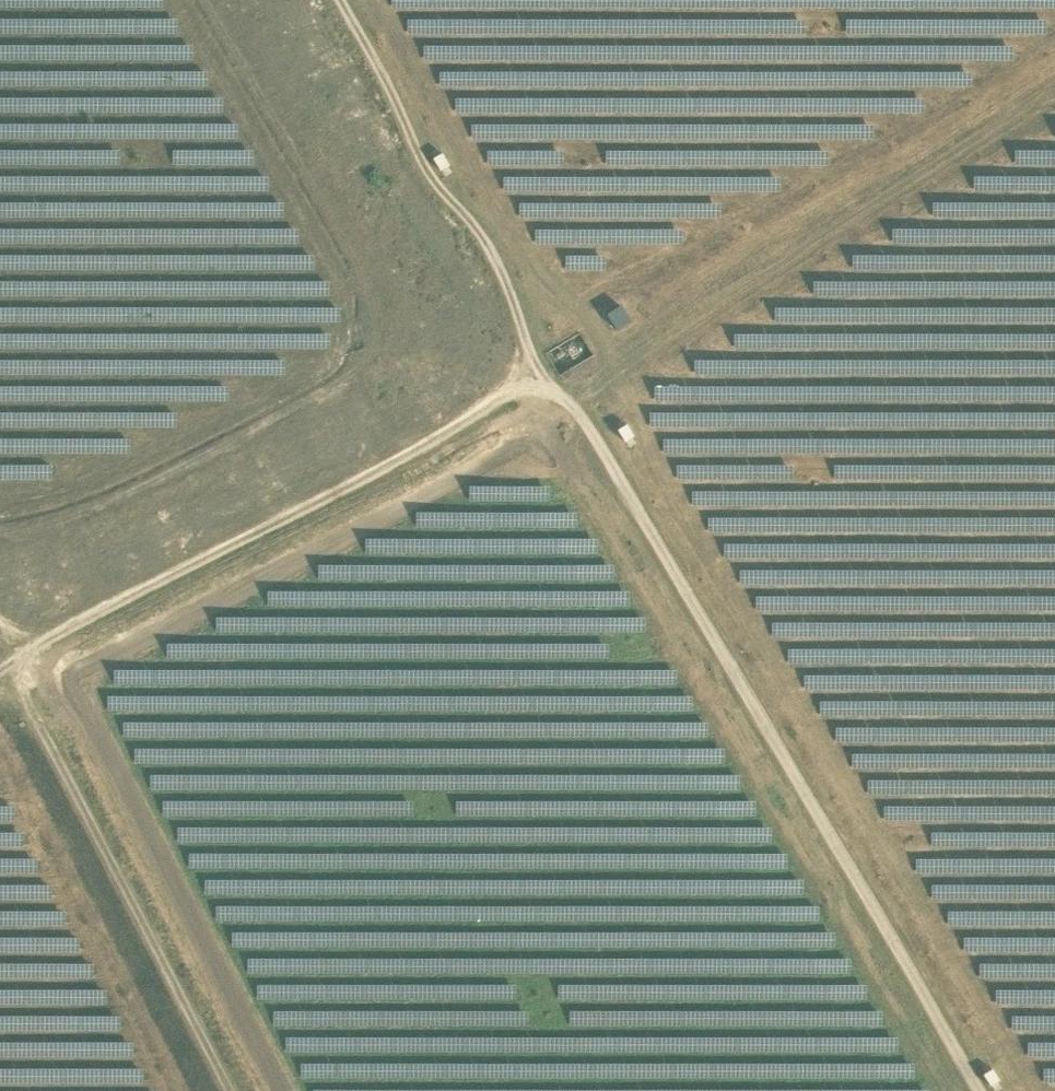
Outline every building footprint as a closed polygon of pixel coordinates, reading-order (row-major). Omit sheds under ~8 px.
[(622,306),(607,316),(617,332),(632,322),(622,306)]
